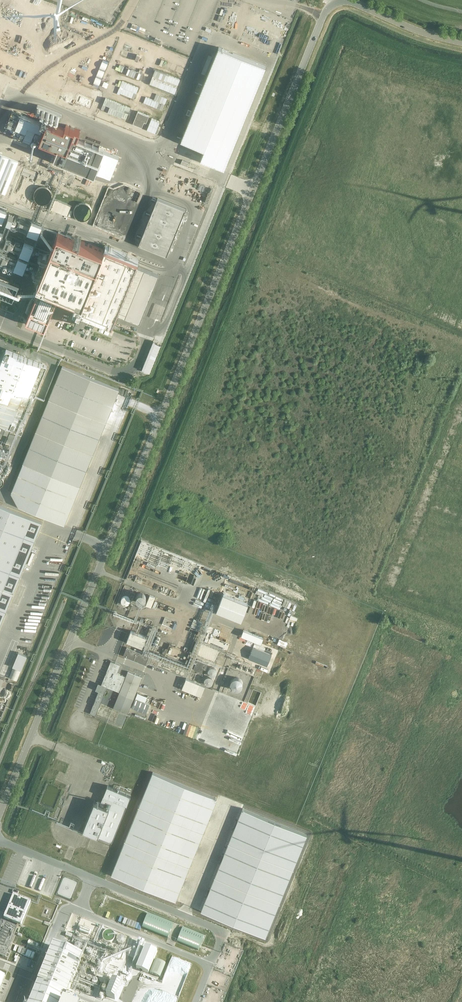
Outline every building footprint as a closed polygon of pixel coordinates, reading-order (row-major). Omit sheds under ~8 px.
[(200,95),(182,140),(205,149),(201,159),(225,169),(266,66),(218,48),(203,86),(198,84),(195,93),(200,95)] [(123,49),(121,55),(129,58),(131,52),(123,49)] [(93,83),(93,85),(98,87),(109,62),(103,60),(93,83)] [(116,67),(115,69),(142,80),(145,74),(141,73),(126,67),(125,71),(123,70),(125,66),(120,65),(119,67),(116,67)] [(178,66),(176,72),(183,74),(185,69),(178,66)] [(155,70),(150,83),(175,93),(180,80),(155,70)] [(125,82),(121,93),(134,99),(139,88),(125,82)] [(144,97),(142,102),(163,110),(165,105),(144,97)] [(106,98),(101,109),(126,119),(131,108),(106,98)] [(138,111),(133,124),(142,127),(144,121),(146,122),(149,116),(138,111)] [(16,112),(11,124),(15,125),(12,131),(24,136),(29,125),(43,131),(41,138),(53,143),(51,148),(53,149),(56,144),(58,145),(54,155),(110,177),(119,155),(77,138),(80,130),(66,124),(65,128),(47,121),(46,124),(16,112)] [(160,122),(152,118),(147,129),(155,133),(160,122)] [(25,172),(15,200),(27,205),(38,177),(25,172)] [(38,203),(40,204),(41,204),(43,205),(44,204),(46,204),(47,204),(48,203),(50,202),(51,201),(51,199),(52,198),(52,197),(52,195),(52,193),(52,192),(51,191),(50,189),(49,188),(48,188),(46,187),(45,186),(43,186),(42,186),(40,187),(39,187),(38,188),(37,189),(36,190),(35,191),(34,193),(34,194),(34,196),(34,197),(35,199),(35,200),(36,201),(37,202),(38,203)] [(158,198),(139,245),(167,256),(186,209),(158,198)] [(55,200),(51,209),(67,216),(71,207),(55,200)] [(81,220),(82,220),(84,220),(85,220),(87,220),(88,219),(89,218),(90,217),(91,215),(91,214),(92,213),(92,211),(92,210),(91,208),(90,207),(89,206),(88,205),(87,204),(86,203),(84,203),(83,203),(81,203),(80,203),(78,204),(77,205),(76,206),(75,207),(75,208),(74,210),(74,211),(74,213),(74,214),(75,216),(76,217),(77,218),(78,219),(79,220),(81,220)] [(43,224),(33,219),(30,225),(28,231),(38,235),(41,229),(43,224)] [(39,290),(30,312),(49,319),(49,318),(52,312),(60,291),(63,293),(70,295),(77,298),(75,304),(81,307),(98,265),(104,250),(59,231),(38,282),(41,284),(39,290)] [(23,244),(21,250),(30,254),(32,248),(35,243),(25,239),(23,244)] [(75,321),(91,328),(96,315),(98,316),(113,322),(114,321),(116,314),(128,319),(129,317),(133,319),(134,318),(118,312),(119,307),(133,312),(120,306),(136,265),(152,272),(153,271),(137,265),(139,260),(139,259),(106,245),(105,246),(104,249),(104,250),(98,265),(81,307),(77,316),(75,321)] [(29,257),(20,253),(17,259),(15,264),(24,268),(27,263),(29,257)] [(13,270),(15,265),(0,258),(0,264),(13,270)] [(13,299),(18,285),(0,278),(0,293),(13,299)] [(153,341),(142,369),(150,373),(161,345),(155,342),(153,341)] [(35,394),(46,367),(47,365),(7,348),(6,350),(0,365),(0,380),(35,394)] [(23,462),(80,486),(120,389),(63,366),(23,462)] [(21,430),(35,395),(35,394),(0,380),(0,426),(22,435),(23,431),(21,430)] [(64,524),(80,486),(23,462),(11,493),(18,506),(64,524)] [(0,505),(0,626),(13,593),(14,593),(42,522),(0,505)] [(143,593),(142,593),(141,593),(139,593),(138,594),(138,595),(137,596),(137,597),(136,598),(137,599),(137,600),(138,601),(138,602),(139,602),(141,603),(142,603),(143,602),(144,602),(145,601),(145,600),(146,599),(146,598),(146,597),(146,596),(145,595),(145,594),(144,593),(143,593)] [(248,603),(223,593),(216,611),(241,621),(248,603)] [(146,605),(151,607),(156,597),(150,594),(146,605)] [(127,596),(126,596),(125,596),(124,596),(123,597),(122,597),(122,598),(121,599),(121,600),(121,601),(122,602),(123,603),(123,604),(124,604),(126,605),(127,605),(128,604),(129,604),(129,603),(130,602),(130,601),(130,600),(130,598),(129,597),(128,597),(127,596)] [(176,629),(179,621),(167,616),(163,624),(176,629)] [(147,636),(131,630),(127,641),(142,647),(147,636)] [(262,641),(263,639),(243,631),(242,633),(241,636),(261,644),(262,641)] [(135,648),(134,650),(127,647),(124,655),(146,664),(149,656),(142,653),(143,651),(135,648)] [(253,647),(249,658),(267,666),(272,654),(253,647)] [(178,660),(180,666),(187,667),(192,666),(193,666),(195,666),(194,663),(195,663),(194,657),(190,658),(189,655),(182,654),(187,653),(183,652),(181,653),(181,650),(186,649),(181,649),(179,649),(179,652),(178,660)] [(21,680),(31,655),(22,652),(17,665),(12,664),(10,669),(14,670),(12,677),(21,680)] [(204,668),(206,669),(208,663),(198,659),(194,668),(202,672),(204,668)] [(128,671),(126,676),(117,673),(121,665),(111,661),(99,691),(90,713),(96,715),(98,710),(99,708),(107,686),(120,691),(113,707),(128,713),(143,677),(128,671)] [(214,667),(213,667),(212,667),(211,667),(210,668),(209,669),(208,670),(208,671),(208,672),(209,673),(209,674),(210,675),(212,676),(213,676),(214,676),(215,675),(216,674),(217,673),(217,672),(217,671),(217,670),(216,668),(215,668),(214,667)] [(211,676),(209,676),(208,676),(207,676),(206,677),(205,678),(205,679),(204,680),(204,681),(205,682),(205,683),(206,684),(207,685),(208,685),(209,685),(210,685),(211,684),(212,684),(213,683),(213,682),(213,681),(213,680),(213,679),(212,678),(211,677),(211,676)] [(239,678),(237,677),(236,677),(235,678),(234,678),(233,679),(232,680),(231,681),(231,682),(230,684),(230,685),(231,686),(231,687),(232,688),(233,689),(235,690),(236,690),(237,690),(239,690),(240,689),(241,688),(242,687),(242,686),(243,685),(243,684),(243,682),(242,681),(242,680),(241,679),(240,678),(239,678)] [(182,688),(201,696),(205,686),(186,678),(182,688)] [(136,698),(145,702),(147,697),(138,693),(136,698)] [(132,707),(146,713),(149,704),(136,699),(132,707)] [(217,798),(152,772),(139,806),(204,832),(217,798)] [(112,841),(131,795),(108,785),(100,804),(94,802),(83,830),(112,841)] [(204,832),(139,806),(125,840),(190,866),(204,832)] [(243,808),(229,843),(293,868),(307,834),(243,808)] [(176,900),(190,866),(125,840),(111,874),(176,900)] [(229,843),(215,876),(279,903),(293,868),(229,843)] [(41,866),(34,879),(38,881),(45,868),(41,866)] [(215,876),(201,910),(266,937),(279,903),(215,876)] [(73,894),(78,881),(69,878),(67,883),(66,887),(63,895),(72,898),(73,894)] [(31,902),(14,895),(4,919),(14,923),(18,924),(21,925),(31,902)] [(94,906),(100,908),(104,899),(99,896),(94,906)] [(112,906),(118,908),(121,900),(115,897),(112,906)] [(116,920),(118,914),(110,911),(108,917),(116,920)] [(148,914),(142,928),(168,938),(174,924),(148,914)] [(137,928),(139,921),(120,915),(118,922),(137,928)] [(1,920),(0,923),(0,955),(2,956),(1,958),(4,959),(5,957),(6,958),(18,927),(17,926),(18,924),(14,923),(13,925),(1,920)] [(183,928),(177,942),(198,950),(204,936),(183,928)] [(107,931),(108,941),(117,940),(116,930),(107,931)] [(21,953),(35,958),(37,952),(23,947),(21,953)] [(158,952),(146,947),(136,968),(148,973),(158,952)] [(68,996),(79,970),(49,958),(31,1001),(82,1001),(68,996)] [(160,977),(166,963),(155,959),(150,973),(160,977)] [(112,980),(106,996),(115,999),(121,984),(112,980)]
